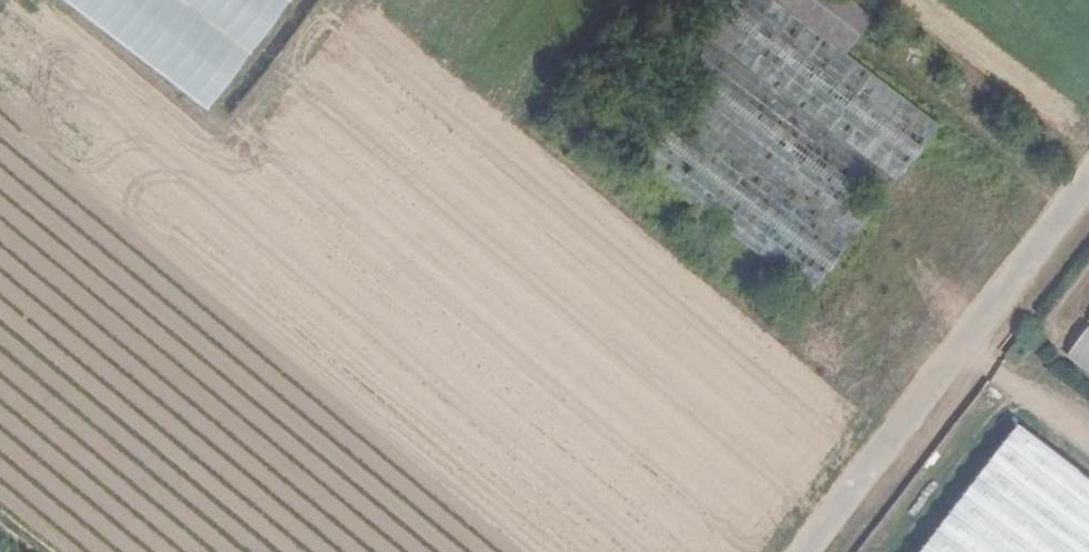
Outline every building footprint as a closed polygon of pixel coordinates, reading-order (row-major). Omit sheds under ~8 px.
[(214,106),(288,0),(61,0),(214,106)] [(776,0),(692,0),(594,129),(807,291),(936,121),(845,52),(776,0)] [(845,52),(873,15),(853,0),(776,0),(845,52)] [(1020,341),(1030,349),(1037,339),(1028,331),(1020,341)] [(1070,362),(1088,375),(1088,335),(1070,362)] [(1030,349),(1020,341),(1008,357),(1017,364),(1030,349)] [(1021,428),(926,551),(1088,551),(1088,479),(1021,428)]
